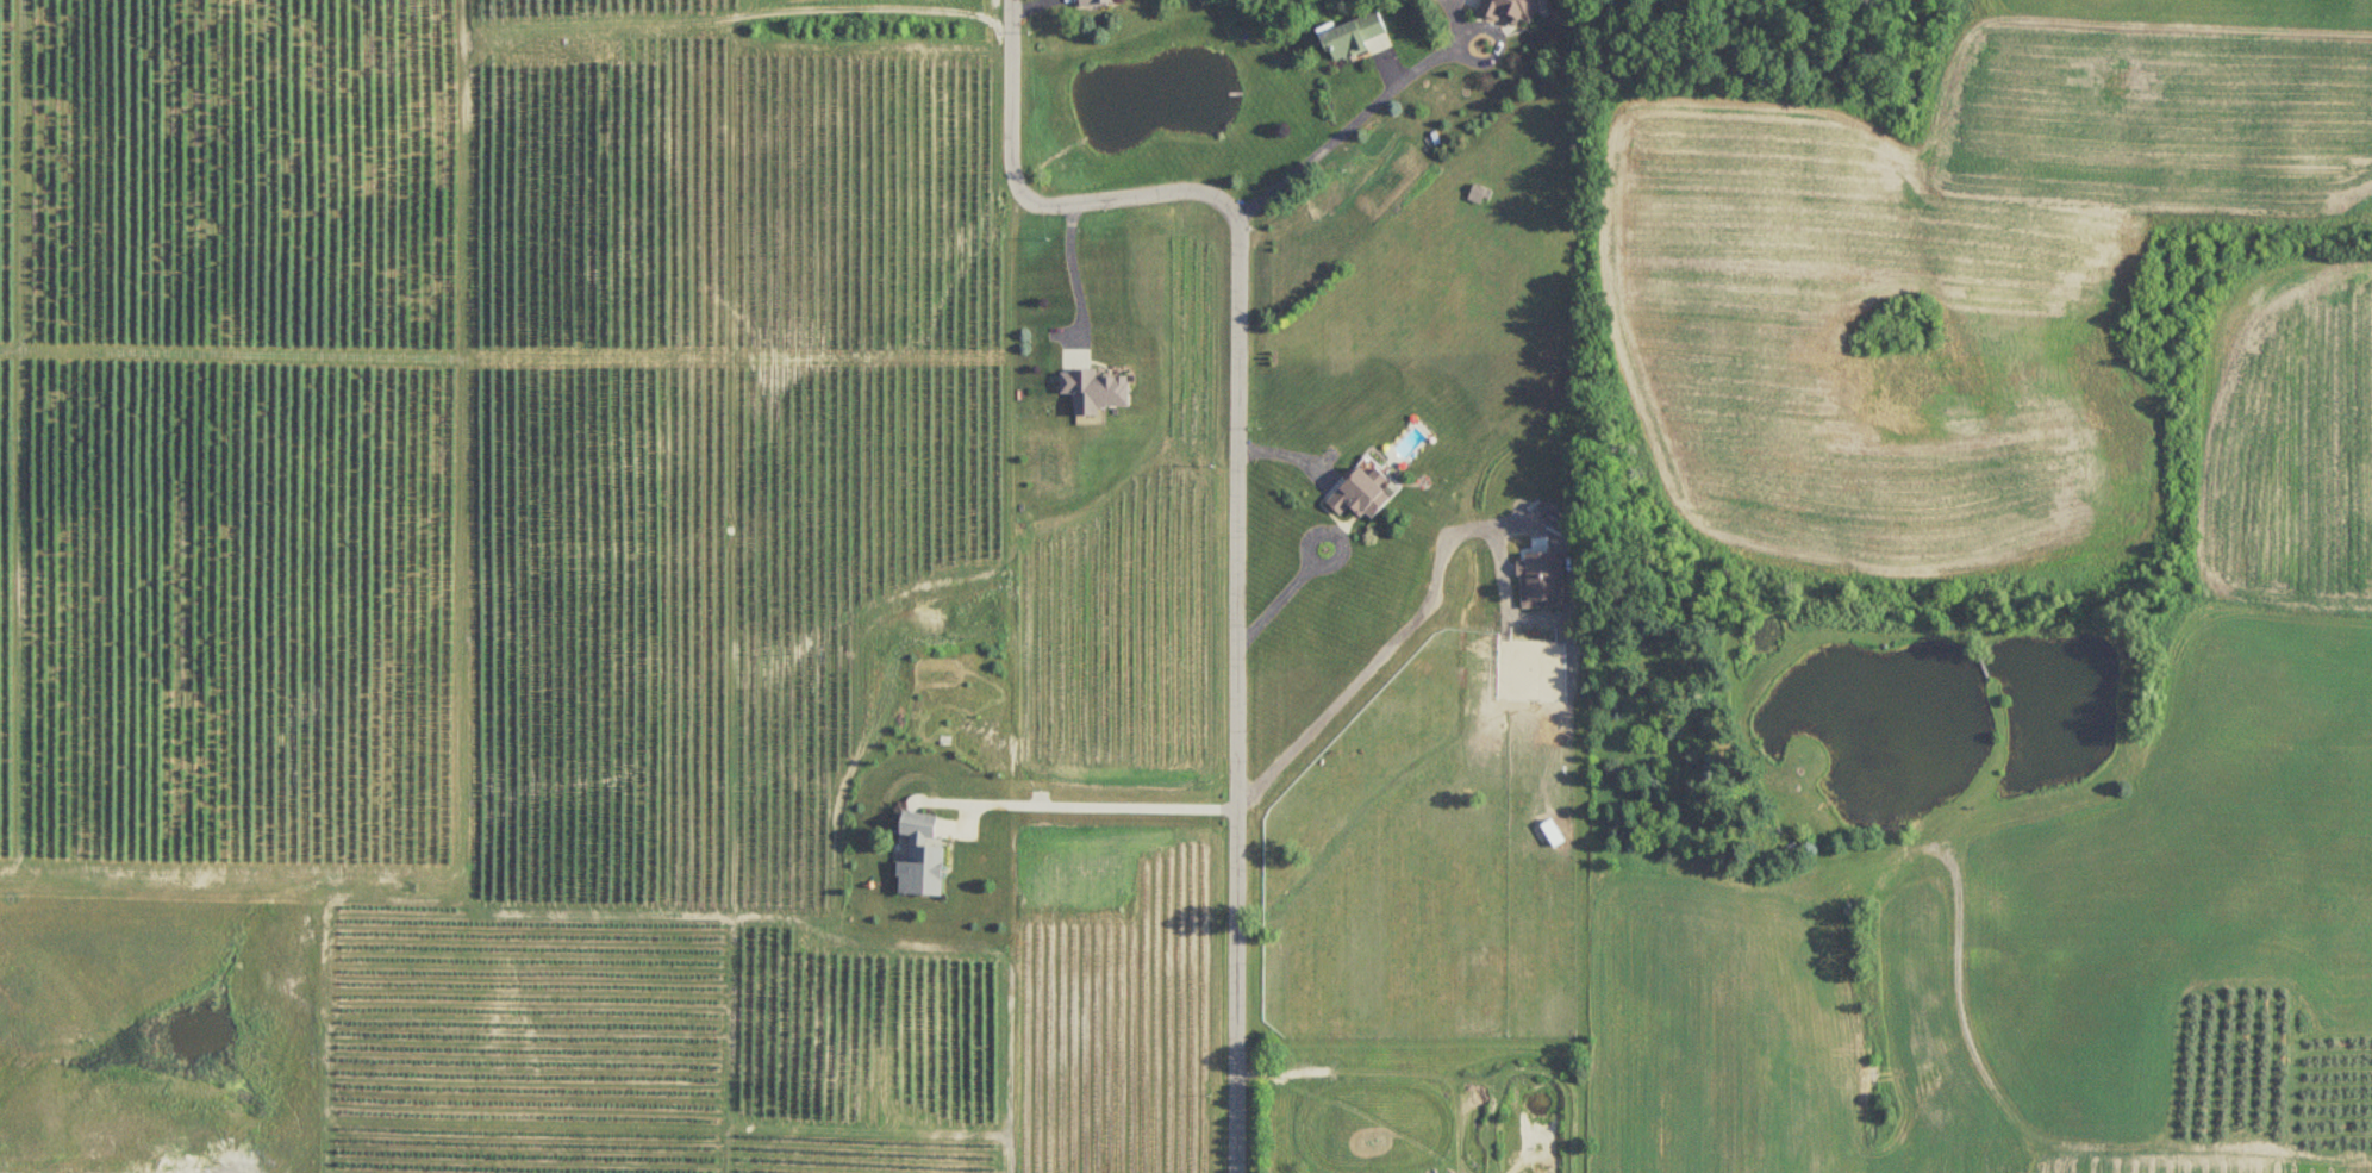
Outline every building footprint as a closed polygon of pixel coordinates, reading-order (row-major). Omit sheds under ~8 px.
[(1477,12),(1507,26),(1511,16),(1530,24),(1540,0),(1483,0),(1477,12)] [(1369,50),(1366,42),(1387,34),(1378,11),(1320,34),(1332,64),(1369,50)] [(1486,208),(1493,192),(1474,185),(1468,200),(1486,208)] [(1075,418),(1099,418),(1099,408),(1130,408),(1130,377),(1098,377),(1098,372),(1061,372),(1061,396),(1075,396),(1075,418)] [(1350,507),(1367,523),(1398,491),(1367,460),(1326,502),(1340,516),(1350,507)] [(897,897),(942,898),(944,849),(935,848),(936,815),(901,814),(900,837),(910,838),(909,861),(898,861),(897,897)]
